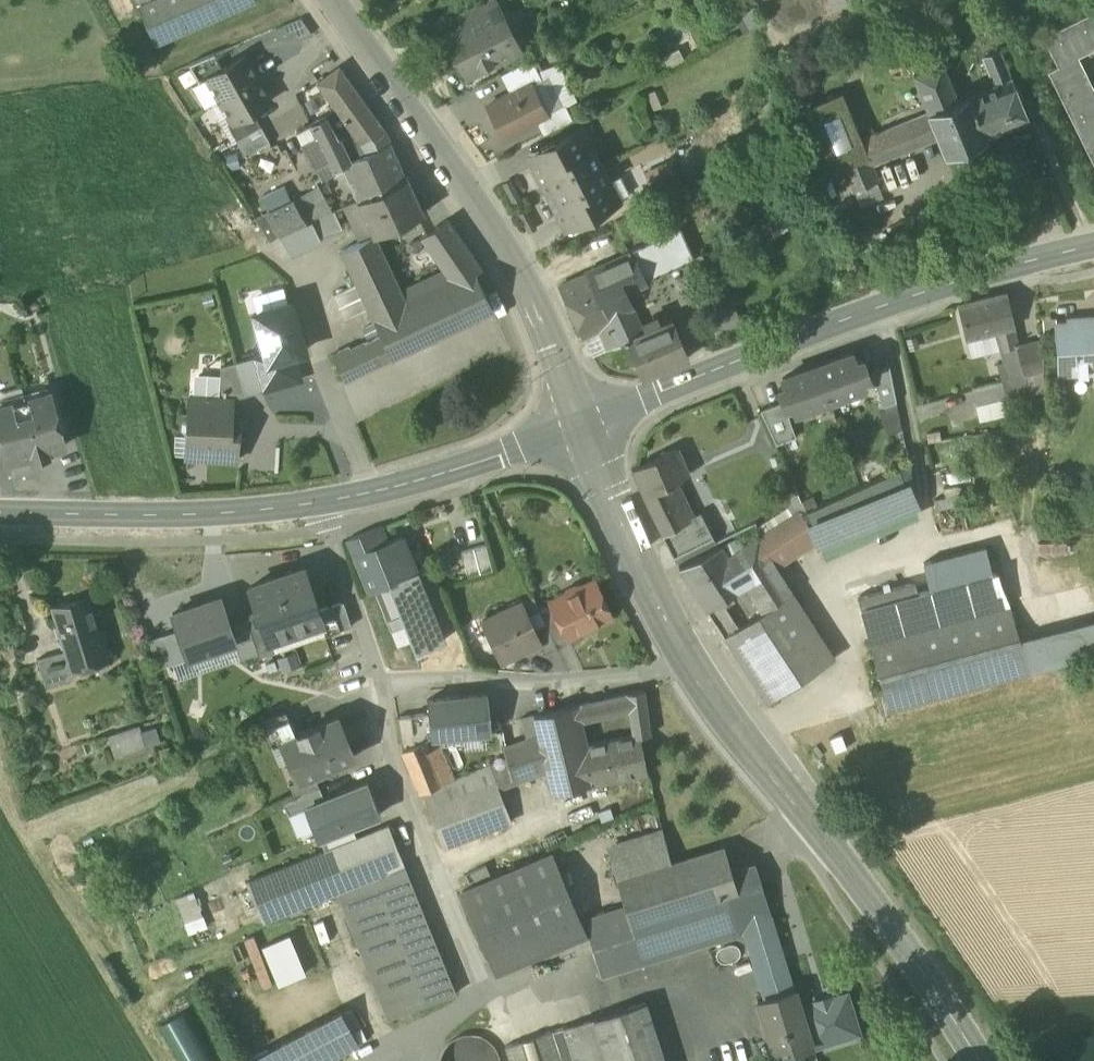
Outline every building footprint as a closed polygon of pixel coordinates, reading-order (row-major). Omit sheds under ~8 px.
[(137,2),(154,43),(256,1),(256,0),(143,0),(137,2)] [(456,16),(462,28),(495,12),(490,1),(456,16)] [(444,37),(465,78),(515,52),(495,12),(462,28),(444,37)] [(1093,164),(1093,91),(1077,57),(1093,48),(1093,12),(1042,37),(1057,66),(1048,71),(1093,164)] [(982,57),(994,85),(1010,78),(998,50),(982,57)] [(200,83),(208,79),(207,78),(222,69),(214,54),(190,65),(200,83)] [(205,109),(210,106),(258,79),(245,57),(222,69),(207,78),(208,79),(200,83),(193,87),(205,109)] [(501,75),(510,94),(529,84),(529,85),(540,79),(537,72),(531,60),(501,75)] [(984,137),(967,96),(957,100),(942,62),(912,74),(928,112),(938,136),(944,153),(984,137)] [(558,63),(537,72),(540,79),(529,85),(545,116),(565,106),(576,100),(558,63)] [(317,83),(367,154),(389,144),(381,127),(347,79),(339,68),(317,83)] [(1026,119),(1010,78),(994,85),(967,96),(984,137),(1026,119)] [(258,79),(210,106),(222,127),(227,124),(232,121),(233,122),(252,112),(270,101),(258,79)] [(488,105),(504,137),(536,121),(545,116),(529,85),(529,84),(510,94),(488,105)] [(843,167),(867,157),(860,140),(840,92),(805,107),(832,171),(843,167)] [(536,121),(543,135),(572,120),(565,106),(545,116),(536,121)] [(269,141),(261,128),(252,112),(233,122),(232,121),(227,124),(236,142),(244,155),(269,141)] [(872,135),(860,140),(867,157),(870,164),(882,159),(938,136),(928,112),(872,135)] [(333,170),(340,166),(350,161),(340,139),(337,140),(326,119),(312,127),(318,138),(329,161),(333,170)] [(529,160),(546,193),(600,165),(592,149),(587,151),(578,134),(583,131),(582,129),(553,144),(556,150),(546,155),(545,152),(529,160)] [(303,146),(314,169),(329,161),(318,138),(303,146)] [(367,154),(350,161),(340,166),(341,169),(338,171),(341,176),(344,174),(357,200),(405,179),(389,144),(367,154)] [(867,157),(843,167),(852,190),(876,180),(870,164),(867,157)] [(600,165),(546,193),(563,226),(579,218),(577,216),(587,210),(590,216),(619,202),(618,200),(613,202),(604,185),(609,182),(600,165)] [(621,176),(609,182),(604,185),(613,202),(618,200),(629,193),(621,176)] [(405,179),(357,200),(373,235),(373,236),(374,236),(424,214),(407,178),(405,179)] [(292,205),(290,200),(284,186),(260,197),(268,216),(292,205)] [(290,200),(292,205),(297,202),(303,215),(315,209),(319,218),(332,212),(319,187),(290,200)] [(363,240),(373,235),(357,200),(347,205),(363,240)] [(292,205),(268,216),(279,235),(279,236),(307,223),(303,215),(297,202),(292,205)] [(315,209),(303,215),(307,223),(311,222),(319,218),(315,209)] [(319,218),(311,222),(319,237),(340,227),(332,211),(332,212),(319,218)] [(268,241),(279,235),(268,216),(256,221),(268,241)] [(367,308),(379,332),(391,359),(492,310),(475,272),(481,268),(447,220),(426,234),(432,242),(427,246),(443,270),(451,281),(406,303),(400,291),(374,236),(373,236),(373,235),(363,240),(340,251),(356,285),(367,308)] [(321,242),(319,237),(311,222),(307,223),(279,236),(290,256),(321,242)] [(630,250),(644,282),(694,259),(680,228),(630,250)] [(629,255),(588,274),(606,310),(603,311),(617,344),(626,340),(626,338),(643,331),(628,297),(626,298),(623,291),(644,282),(630,250),(627,251),(629,255)] [(443,270),(400,291),(406,303),(451,281),(443,270)] [(606,310),(588,274),(559,286),(592,357),(617,344),(603,311),(606,310)] [(333,296),(344,319),(367,308),(356,285),(333,296)] [(996,331),(1000,351),(1017,347),(1018,346),(1005,293),(958,305),(966,338),(996,331)] [(265,353),(267,361),(292,354),(303,351),(289,303),(254,313),(265,353)] [(1056,343),(1054,315),(1043,316),(1044,344),(1056,343)] [(1092,373),(1092,367),(1093,367),(1093,317),(1066,319),(1067,322),(1056,323),(1059,375),(1092,373)] [(626,340),(642,377),(688,358),(672,319),(643,331),(626,338),(626,340)] [(344,382),(391,359),(379,332),(331,355),(344,382)] [(1017,347),(1024,375),(1043,370),(1041,340),(1018,346),(1017,347)] [(1002,380),(1007,398),(1028,393),(1024,375),(1017,347),(1000,351),(1003,361),(996,363),(1001,380),(1002,380)] [(253,357),(262,390),(300,379),(292,354),(267,361),(265,353),(253,357)] [(852,354),(817,366),(829,401),(864,388),(861,380),(868,378),(862,359),(855,362),(852,354)] [(253,357),(236,362),(245,395),(262,390),(253,357)] [(231,398),(231,399),(245,395),(236,362),(221,366),(218,398),(231,398)] [(870,372),(883,406),(896,402),(889,365),(870,372)] [(794,413),(829,401),(817,366),(782,378),(785,386),(778,389),(782,402),(784,407),(785,407),(792,405),(794,413)] [(971,387),(976,405),(1000,400),(1007,398),(1002,380),(1001,380),(971,387)] [(971,387),(936,396),(941,417),(976,409),(971,387)] [(6,461),(33,454),(34,458),(47,454),(46,450),(64,445),(50,392),(0,406),(0,440),(6,461)] [(186,457),(235,459),(238,418),(230,417),(231,399),(231,398),(218,398),(189,396),(188,416),(181,422),(181,429),(187,436),(186,457)] [(976,405),(980,423),(1004,417),(1000,400),(976,405)] [(775,444),(776,444),(795,437),(785,407),(784,407),(782,402),(760,410),(775,444)] [(632,469),(643,496),(662,487),(675,481),(688,474),(676,449),(632,469)] [(885,498),(888,508),(910,499),(898,467),(877,476),(885,498)] [(746,581),(763,608),(792,590),(773,560),(813,535),(816,541),(888,508),(885,498),(877,476),(797,511),(729,554),(746,581)] [(678,523),(692,516),(675,481),(662,487),(675,513),(673,514),(678,523)] [(675,513),(662,487),(643,496),(662,533),(679,525),(678,523),(673,514),(675,513)] [(816,541),(826,564),(919,523),(910,499),(888,508),(816,541)] [(692,516),(678,523),(679,525),(662,533),(677,563),(716,543),(700,511),(692,516)] [(383,543),(381,537),(385,536),(381,527),(348,540),(368,592),(374,590),(389,584),(398,580),(397,578),(416,571),(402,536),(383,543)] [(485,544),(460,551),(467,577),(492,570),(485,544)] [(684,575),(705,607),(720,597),(730,591),(746,581),(729,554),(723,545),(679,567),(684,575)] [(444,602),(429,565),(416,571),(430,604),(431,607),(444,602)] [(258,616),(266,641),(268,640),(320,622),(322,622),(318,609),(304,568),(248,587),(258,616)] [(856,574),(859,593),(910,587),(908,568),(856,574)] [(430,604),(416,571),(397,578),(398,580),(389,584),(374,590),(390,631),(406,625),(416,650),(444,639),(431,607),(430,604)] [(551,607),(566,638),(567,637),(612,616),(595,581),(580,588),(576,586),(565,591),(564,596),(549,603),(551,607)] [(834,659),(792,590),(763,608),(738,625),(724,604),(720,597),(705,607),(766,701),(788,688),(834,659)] [(720,597),(724,604),(734,598),(730,591),(720,597)] [(52,606),(63,643),(83,637),(90,659),(105,655),(110,653),(102,629),(97,631),(86,595),(52,606)] [(177,629),(187,658),(234,642),(235,642),(229,625),(219,597),(172,613),(177,629)] [(320,622),(324,635),(351,626),(343,601),(318,609),(322,622),(320,622)] [(482,620),(501,661),(538,644),(540,643),(533,630),(520,602),(482,620)] [(887,710),(1028,673),(1020,644),(1009,604),(868,641),(887,710)] [(539,612),(545,624),(556,648),(569,641),(567,637),(566,638),(551,607),(539,612)] [(257,653),(258,657),(273,652),(268,640),(266,641),(258,616),(246,620),(257,653)] [(257,653),(246,620),(229,625),(235,642),(234,642),(239,659),(257,653)] [(268,640),(273,652),(324,635),(320,622),(268,640)] [(556,648),(545,624),(533,630),(540,643),(538,644),(543,654),(556,648)] [(1020,644),(1028,673),(1093,655),(1093,625),(1020,644)] [(177,629),(162,635),(171,664),(187,658),(177,629)] [(171,664),(162,635),(148,639),(158,668),(171,664)] [(71,665),(90,659),(83,637),(63,643),(65,650),(70,665),(71,665)] [(37,659),(46,686),(75,677),(73,671),(71,665),(70,665),(65,650),(37,659)] [(282,671),(301,664),(296,650),(277,656),(282,671)] [(71,665),(73,671),(106,660),(105,655),(90,659),(71,665)] [(584,704),(532,716),(538,741),(545,771),(547,782),(550,792),(588,785),(579,747),(573,721),(587,717),(609,712),(626,708),(631,737),(638,736),(644,771),(654,770),(649,734),(646,717),(643,690),(606,699),(584,704)] [(430,737),(430,738),(439,737),(484,733),(491,732),(487,694),(426,700),(427,712),(430,737)] [(261,721),(272,747),(282,743),(281,741),(295,735),(285,711),(261,721)] [(402,749),(419,741),(422,740),(422,741),(430,737),(427,712),(396,717),(402,749)] [(521,719),(526,737),(528,743),(538,741),(532,716),(521,719)] [(297,780),(297,781),(313,774),(354,758),(337,718),(295,735),(281,741),(282,743),(297,780)] [(160,740),(155,725),(142,729),(139,722),(106,734),(114,756),(160,740)] [(485,748),(484,733),(439,737),(439,746),(464,744),(464,749),(485,748)] [(579,747),(588,785),(645,775),(644,771),(638,736),(631,737),(579,747)] [(512,755),(477,769),(487,793),(499,789),(545,771),(538,741),(528,743),(526,737),(510,744),(512,755)] [(421,792),(422,792),(453,778),(438,745),(425,751),(424,751),(420,743),(419,741),(402,749),(421,792)] [(477,769),(453,778),(422,792),(443,848),(511,821),(499,789),(487,793),(477,769)] [(289,784),(294,797),(318,787),(313,774),(297,781),(297,780),(289,784)] [(380,814),(367,781),(335,794),(335,795),(324,799),(304,807),(305,808),(313,829),(316,839),(325,836),(357,823),(380,814)] [(324,799),(318,787),(283,802),(288,815),(305,808),(304,807),(324,799)] [(305,808),(288,815),(296,835),(313,829),(305,808)] [(329,848),(362,835),(357,823),(325,836),(329,848)] [(263,922),(337,892),(404,866),(387,825),(362,835),(329,848),(246,881),(263,922)] [(605,846),(616,881),(673,863),(661,828),(605,846)] [(600,976),(743,931),(773,922),(774,922),(756,864),(731,872),(723,848),(673,863),(616,881),(624,906),(583,919),(600,976)] [(462,890),(496,972),(584,935),(550,853),(462,890)] [(390,1020),(423,1006),(407,966),(396,939),(429,926),(404,866),(337,892),(390,1020)] [(175,898),(189,934),(207,927),(193,891),(175,898)] [(793,990),(773,922),(743,931),(751,958),(757,956),(770,997),(793,990)] [(396,939),(407,966),(440,952),(429,926),(396,939)] [(289,935),(261,947),(277,985),(305,973),(289,935)] [(440,952),(407,966),(423,1006),(456,993),(440,952)] [(751,958),(765,999),(770,997),(757,956),(751,958)] [(757,1002),(774,1056),(793,1050),(810,1045),(812,1044),(805,1024),(804,1024),(799,1008),(793,990),(770,997),(765,999),(757,1002)] [(815,1003),(799,1008),(804,1024),(805,1024),(812,1044),(810,1045),(811,1047),(858,1032),(846,994),(831,998),(831,996),(814,1001),(815,1003)] [(647,1005),(561,1032),(570,1060),(664,1060),(647,1005)] [(358,1044),(339,1010),(243,1060),(244,1060),(327,1060),(358,1044)] [(499,1056),(494,1046),(485,1038),(475,1034),(463,1034),(452,1038),(444,1045),(439,1055),(438,1060),(499,1060),(499,1056)] [(506,1060),(556,1060),(548,1035),(502,1049),(506,1060)] [(793,1050),(774,1056),(776,1060),(796,1060),(793,1050)]
